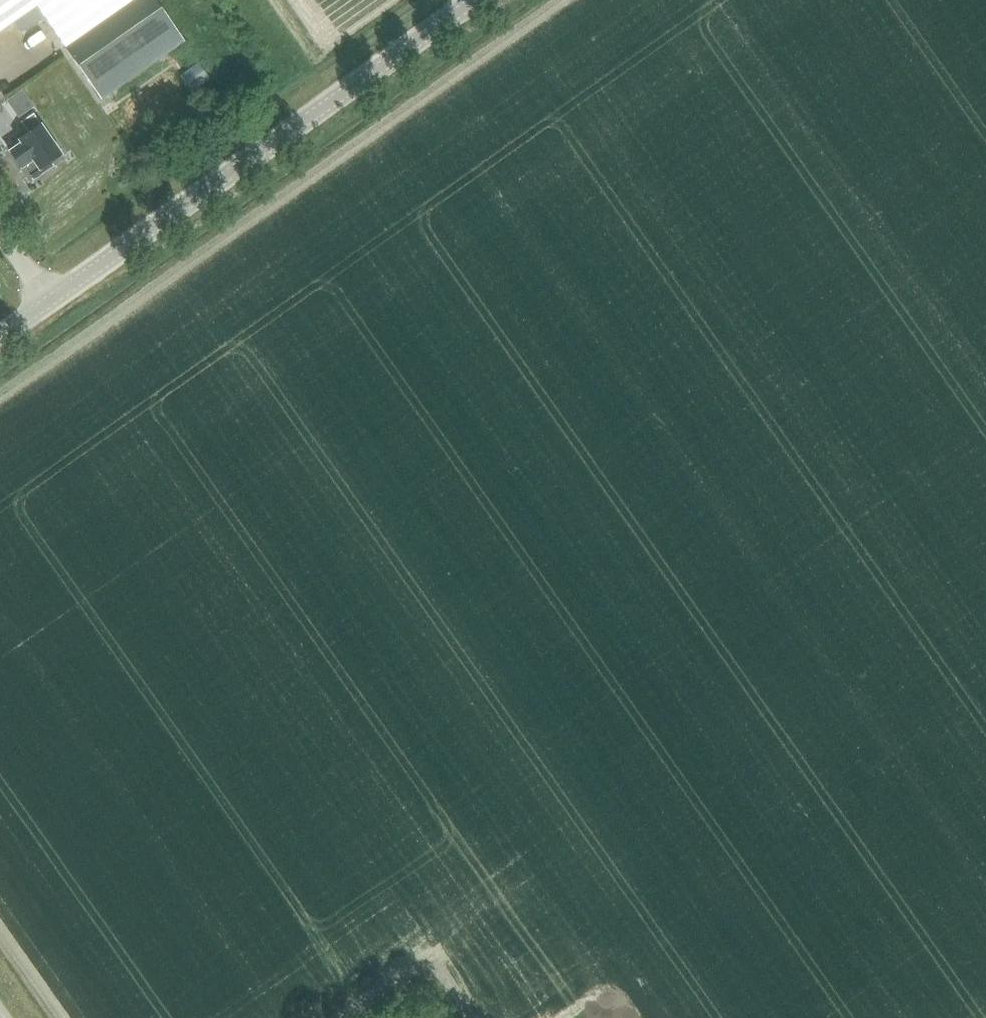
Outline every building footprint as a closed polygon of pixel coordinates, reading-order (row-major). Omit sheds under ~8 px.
[(11,20),(20,32),(43,17),(66,50),(138,0),(0,0),(0,28),(11,20)] [(184,41),(156,0),(138,0),(66,50),(101,99),(184,41)] [(21,143),(9,151),(21,168),(24,166),(33,179),(52,166),(49,163),(61,155),(40,125),(33,115),(22,123),(29,133),(19,140),(21,143)]
